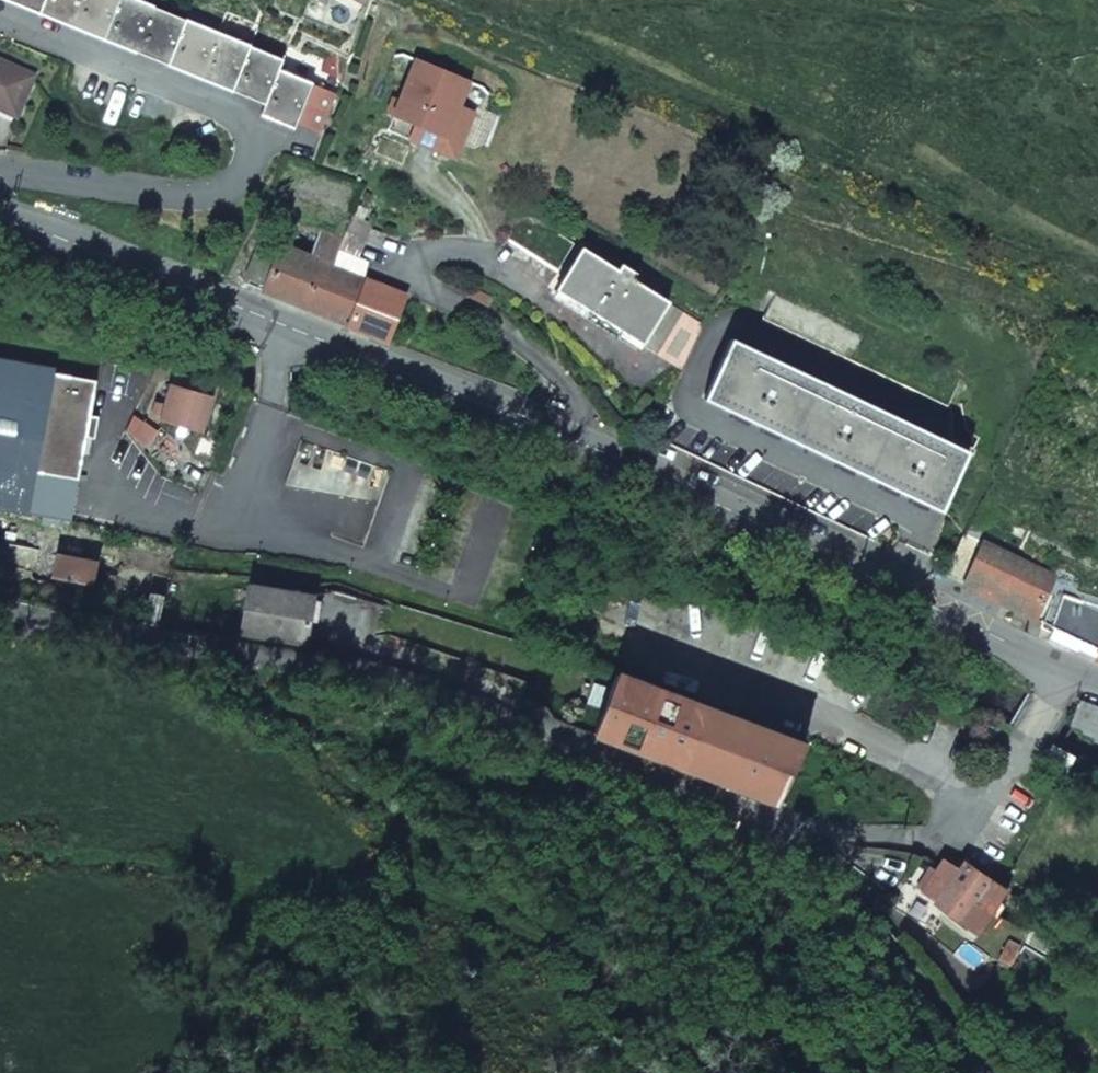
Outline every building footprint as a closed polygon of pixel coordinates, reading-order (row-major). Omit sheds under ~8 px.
[(132,0),(3,0),(264,105),(260,115),(293,129),(296,123),(311,85),(278,71),(282,60),(132,0)] [(33,76),(0,61),(0,110),(15,117),(33,76)] [(336,94),(311,85),(296,123),(320,133),(336,94)] [(536,222),(519,249),(558,272),(574,246),(536,222)] [(344,240),(321,230),(310,256),(334,266),(340,250),(344,240)] [(283,245),(266,238),(246,285),(264,292),(283,245)] [(310,256),(283,245),(264,292),(347,327),(366,281),(366,279),(362,278),(334,266),(310,256)] [(369,262),(340,250),(334,266),(362,278),(369,262)] [(618,273),(582,251),(556,293),(641,346),(667,304),(631,282),(635,276),(621,267),(618,273)] [(366,281),(347,327),(386,342),(405,296),(366,281)] [(701,326),(684,314),(658,356),(680,370),(701,326)] [(969,453),(731,341),(703,401),(941,513),(969,453)] [(29,515),(36,475),(53,376),(54,371),(0,362),(0,510),(29,515)] [(95,384),(53,376),(36,475),(78,483),(95,384)] [(211,399),(170,387),(164,407),(156,404),(151,419),(201,434),(211,399)] [(144,426),(135,440),(148,448),(156,435),(144,426)] [(78,483),(36,475),(29,515),(70,522),(78,483)] [(963,586),(982,546),(961,537),(943,576),(963,586)] [(963,586),(1034,620),(1053,578),(982,546),(963,586)] [(97,563),(55,555),(50,580),(92,588),(97,563)] [(312,598),(248,588),(241,635),(305,646),(312,598)] [(163,598),(148,595),(142,626),(156,629),(163,598)] [(1056,595),(1042,624),(1097,650),(1097,615),(1056,595)] [(594,735),(685,769),(707,710),(616,676),(594,735)] [(1078,701),(1073,717),(1097,731),(1097,708),(1078,701)] [(799,745),(707,710),(685,769),(776,804),(799,745)] [(1044,761),(1057,768),(1066,772),(1073,758),(1052,746),(1044,761)] [(1097,789),(1097,787),(1097,769),(1073,757),(1073,758),(1066,772),(1097,789)] [(937,905),(979,938),(1006,890),(962,863),(957,870),(957,869),(959,865),(946,857),(944,860),(943,859),(936,870),(923,892),(922,894),(938,903),(937,905)] [(917,888),(923,892),(936,870),(930,866),(917,888)] [(1007,947),(999,964),(1010,969),(1019,952),(1007,947)]
